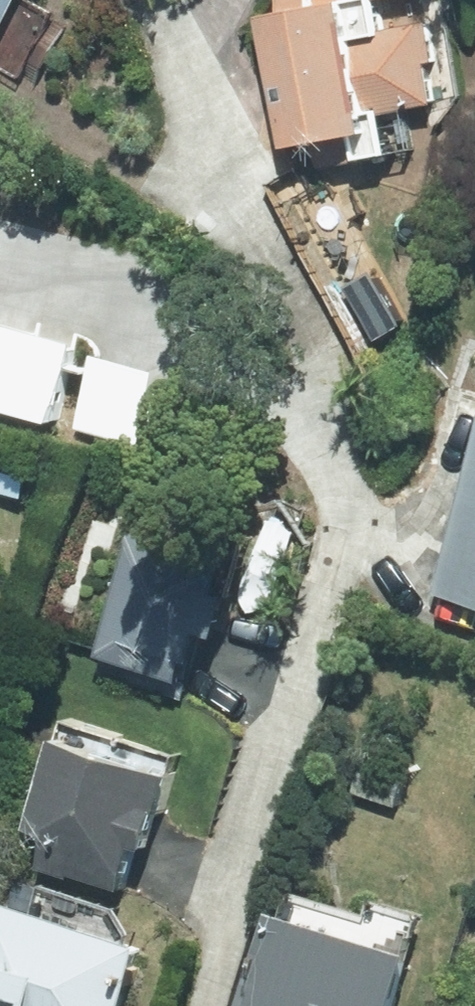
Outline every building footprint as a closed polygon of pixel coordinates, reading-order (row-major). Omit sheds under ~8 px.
[(20,0),(0,0),(0,40),(20,0)] [(365,121),(435,108),(423,43),(354,55),(346,11),(258,26),(279,147),(367,131),(365,121)] [(0,321),(0,417),(61,430),(81,339),(0,321)] [(429,602),(474,617),(474,458),(429,602)] [(233,570),(141,541),(101,665),(193,695),(233,570)] [(131,908),(180,763),(60,723),(12,868),(131,908)] [(413,936),(274,892),(238,1005),(390,1005),(413,936)] [(141,957),(0,907),(0,1005),(124,1005),(141,957)]
